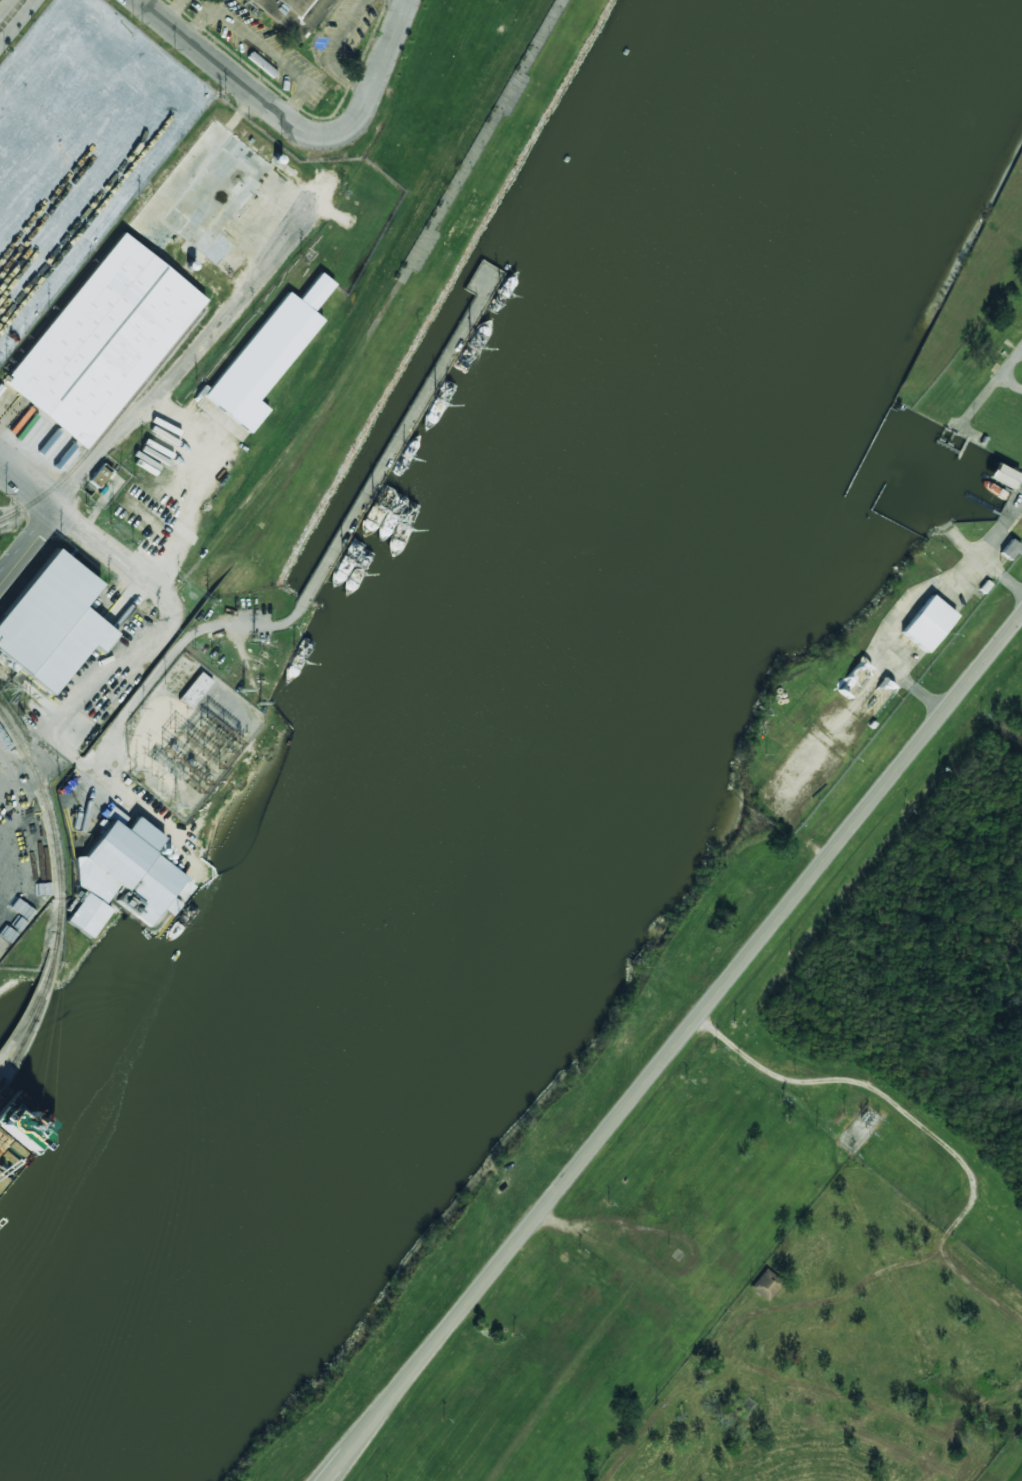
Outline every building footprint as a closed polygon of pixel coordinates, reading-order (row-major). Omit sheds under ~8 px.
[(289,32),(313,0),(246,0),(289,32)] [(82,452),(0,386),(0,384),(120,234),(204,301),(82,452)] [(321,319),(312,313),(334,284),(319,273),(298,300),(285,291),(204,398),(250,433),(268,409),(258,402),(321,319)] [(98,488),(112,471),(102,463),(88,481),(98,488)] [(999,552),(1009,560),(1020,547),(1010,539),(999,552)] [(91,645),(101,652),(116,633),(82,607),(100,583),(53,548),(0,618),(0,654),(10,662),(9,664),(52,696),(91,645)] [(925,653),(955,616),(930,595),(900,632),(925,653)] [(849,700),(871,670),(858,661),(837,691),(849,700)] [(190,708),(212,681),(200,672),(178,699),(190,708)] [(872,717),(895,689),(883,680),(861,708),(872,717)] [(150,926),(161,909),(172,916),(180,904),(171,898),(186,876),(152,853),(164,837),(135,817),(126,830),(115,823),(123,822),(122,817),(119,822),(112,817),(97,839),(85,831),(69,833),(76,886),(85,892),(65,922),(90,939),(110,909),(104,905),(114,890),(116,904),(150,926)] [(766,1302),(782,1283),(765,1268),(749,1288),(766,1302)]
